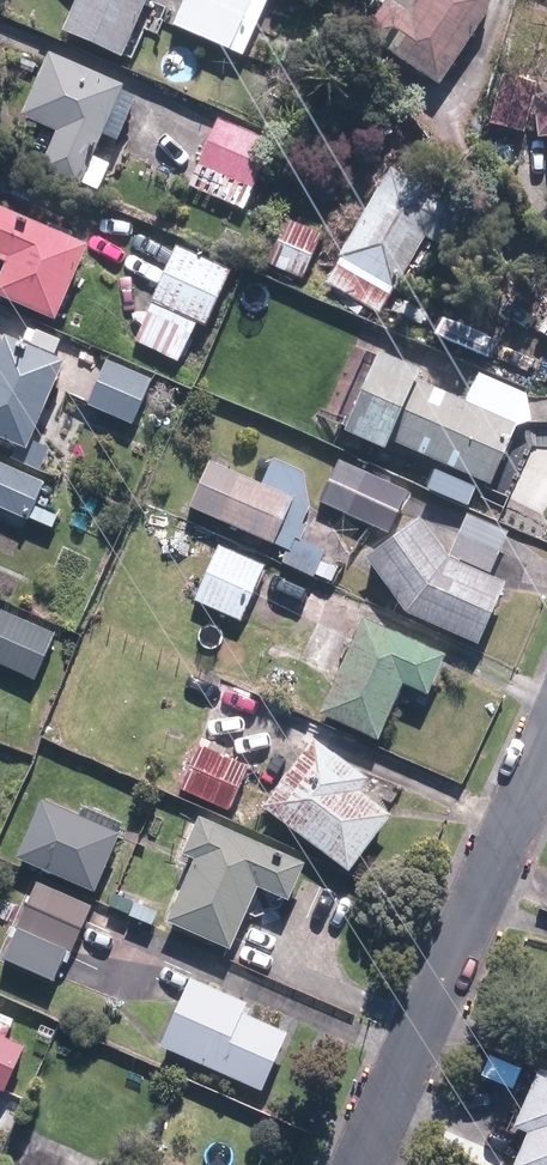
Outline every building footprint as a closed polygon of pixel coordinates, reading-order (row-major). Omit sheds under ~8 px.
[(70,30),(126,55),(152,0),(84,0),(70,30)] [(177,23),(249,56),(275,0),(188,0),(177,23)] [(391,42),(446,82),(496,12),(496,0),(421,0),(391,42)] [(86,186),(130,81),(56,50),(28,115),(64,130),(47,169),(86,186)] [(337,140),(346,156),(397,130),(388,113),(337,140)] [(279,139),(222,116),(194,185),(250,208),(279,139)] [(447,211),(394,178),(330,279),(383,313),(447,211)] [(0,197),(0,250),(15,257),(0,289),(61,317),(96,242),(0,197)] [(308,280),(329,231),(280,211),(259,259),(308,280)] [(238,267),(183,241),(157,298),(212,323),(238,267)] [(202,322),(157,301),(138,340),(183,361),(202,322)] [(74,358),(13,331),(0,360),(0,431),(34,447),(74,358)] [(430,365),(390,347),(355,427),(396,444),(430,365)] [(112,358),(93,403),(138,422),(158,377),(112,358)] [(525,420),(429,378),(403,435),(499,477),(525,420)] [(301,498),(215,456),(192,503),(278,545),(301,498)] [(413,490),(342,456),(322,498),(393,532),(413,490)] [(32,517),(49,477),(0,457),(0,504),(32,517)] [(413,611),(487,639),(509,584),(459,565),(428,518),(375,555),(413,611)] [(247,620),(273,564),(224,542),(199,598),(247,620)] [(7,608),(0,625),(0,662),(40,679),(61,632),(7,608)] [(454,645),(377,610),(331,710),(385,735),(398,706),(422,716),(454,645)] [(379,774),(324,732),(271,801),(357,867),(400,811),(369,787),(379,774)] [(254,761),(212,743),(193,790),(235,808),(254,761)] [(128,828),(48,794),(22,856),(101,890),(128,828)] [(313,858),(205,809),(186,850),(201,857),(176,915),(239,943),(266,883),(296,896),(313,858)] [(98,901),(41,877),(8,954),(61,976),(72,950),(77,952),(98,901)] [(198,975),(168,1043),(269,1088),(295,1030),(249,1009),(253,999),(198,975)] [(0,1029),(0,1089),(3,1083),(11,1087),(32,1044),(0,1029)] [(546,1064),(519,1123),(533,1129),(517,1163),(523,1164),(546,1164),(546,1064)]
